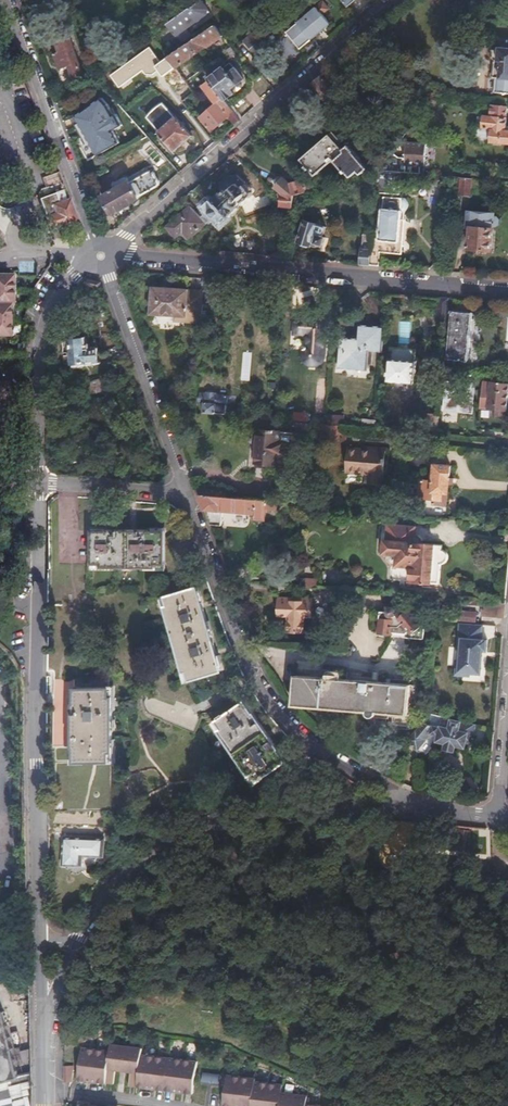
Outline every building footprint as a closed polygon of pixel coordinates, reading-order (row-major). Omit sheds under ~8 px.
[(204,0),(197,0),(169,18),(182,38),(192,31),(187,24),(202,13),(198,7),(205,2),(204,0)] [(323,1),(287,32),(300,49),(330,24),(322,13),(328,8),(323,1)] [(211,26),(165,57),(173,68),(218,36),(211,26)] [(260,37),(254,29),(243,38),(249,46),(255,41),(260,37)] [(56,46),(52,47),(55,58),(59,56),(61,62),(67,60),(71,73),(81,70),(67,30),(52,35),(56,46)] [(255,41),(249,46),(259,59),(266,54),(255,41)] [(491,52),(494,56),(492,74),(497,74),(496,88),(507,90),(507,44),(495,42),(491,45),(491,52)] [(173,68),(165,57),(161,61),(150,46),(111,75),(119,86),(142,70),(144,73),(152,74),(157,70),(161,76),(173,68)] [(208,79),(205,82),(207,83),(222,101),(232,93),(229,89),(239,80),(226,64),(208,79)] [(197,73),(205,82),(208,79),(200,70),(197,73)] [(320,76),(312,83),(327,99),(335,92),(320,76)] [(193,92),(180,77),(169,87),(181,103),(193,92)] [(205,82),(198,88),(199,90),(213,107),(200,118),(210,130),(232,112),(222,101),(207,83),(205,82)] [(443,92),(434,91),(423,106),(432,107),(433,102),(441,103),(443,92)] [(111,112),(107,105),(108,104),(106,100),(100,93),(74,112),(84,131),(81,133),(92,153),(118,140),(111,128),(121,122),(115,111),(111,112)] [(157,129),(174,149),(191,136),(174,115),(174,116),(162,102),(161,102),(160,102),(160,103),(159,103),(159,104),(158,104),(157,104),(157,105),(156,105),(156,106),(155,106),(154,107),(153,108),(152,108),(152,109),(151,109),(151,110),(150,110),(150,111),(149,111),(149,112),(148,112),(148,113),(147,113),(147,114),(146,114),(146,115),(157,129)] [(491,139),(507,141),(507,129),(505,129),(507,107),(491,105),(490,116),(484,115),(477,115),(476,124),(474,126),(472,138),(475,141),(488,142),(491,139)] [(317,175),(333,162),(329,157),(329,152),(338,144),(336,142),(340,137),(331,129),(300,157),(306,163),(304,165),(312,173),(314,171),(317,175)] [(329,157),(333,162),(337,158),(354,174),(360,168),(362,170),(367,164),(360,157),(361,155),(352,146),(351,147),(346,142),(345,143),(342,140),(338,144),(329,152),(329,157)] [(406,141),(403,163),(421,165),(423,143),(406,141)] [(111,187),(98,196),(109,212),(158,179),(159,175),(151,164),(147,163),(124,178),(123,176),(119,176),(110,181),(109,185),(111,187)] [(399,172),(376,170),(374,190),(380,190),(398,192),(399,172)] [(281,204),(291,206),(292,194),(302,192),(298,180),(289,182),(282,176),(274,184),(282,192),(281,204)] [(469,177),(458,176),(457,192),(467,193),(469,177)] [(212,201),(209,203),(211,206),(210,207),(218,216),(220,214),(222,216),(224,214),(226,216),(239,203),(240,199),(238,197),(242,193),(244,195),(248,195),(251,191),(250,188),(247,184),(242,187),(233,177),(209,199),(212,201)] [(75,220),(67,198),(56,201),(52,191),(38,196),(49,227),(60,223),(60,225),(75,220)] [(380,239),(370,238),(368,263),(379,264),(380,252),(397,254),(398,241),(399,241),(400,227),(403,228),(404,212),(401,211),(402,198),(384,196),(380,239)] [(187,236),(204,222),(189,205),(165,225),(175,236),(182,230),(187,236)] [(469,247),(490,249),(492,228),(492,226),(496,227),(499,224),(500,219),(497,216),(493,216),(493,214),(490,214),(489,213),(484,212),(483,213),(480,213),(479,212),(474,211),(472,212),(469,211),(468,225),(471,226),(469,247)] [(304,219),(296,241),(309,245),(311,241),(320,243),(323,236),(321,235),(324,226),(304,219)] [(362,233),(359,263),(368,263),(370,238),(370,235),(362,233)] [(11,334),(11,303),(13,303),(13,273),(0,273),(0,334),(11,334)] [(201,289),(200,297),(208,298),(209,285),(202,284),(201,289)] [(183,322),(198,323),(200,297),(201,289),(148,285),(146,311),(175,314),(183,314),(183,322)] [(447,297),(439,296),(436,322),(445,323),(447,297)] [(455,311),(452,359),(471,360),(476,312),(455,311)] [(175,321),(183,322),(183,314),(175,314),(175,321)] [(298,317),(297,332),(310,333),(309,346),(308,348),(306,350),(306,352),(305,355),(306,357),(307,359),(308,361),(310,363),(313,364),(315,364),(317,364),(320,363),(322,362),(323,360),(325,358),(329,320),(298,317)] [(369,348),(382,348),(384,328),(364,326),(363,339),(345,338),(342,367),(368,369),(369,348)] [(91,337),(70,338),(71,361),(106,358),(106,346),(91,347),(91,337)] [(393,357),(418,358),(419,350),(394,348),(393,357)] [(395,358),(393,378),(416,380),(418,360),(395,358)] [(485,390),(484,401),(500,402),(499,410),(507,410),(507,377),(506,377),(506,374),(502,374),(502,377),(495,376),(493,391),(485,390)] [(455,383),(444,382),(443,394),(447,394),(446,407),(473,410),(475,385),(465,384),(466,382),(456,380),(455,383)] [(201,391),(199,409),(224,411),(225,394),(201,391)] [(259,407),(258,416),(268,417),(269,408),(259,407)] [(291,410),(290,417),(304,418),(305,411),(291,410)] [(422,410),(421,421),(429,421),(431,411),(422,410)] [(321,422),(320,435),(337,436),(338,424),(321,422)] [(435,423),(435,432),(453,434),(453,425),(435,423)] [(256,427),(253,460),(275,462),(276,451),(281,452),(281,440),(277,440),(278,430),(256,427)] [(384,449),(346,446),(344,459),(344,470),(368,473),(367,482),(381,483),(384,449)] [(421,480),(420,499),(445,501),(445,497),(449,498),(450,463),(435,463),(434,471),(432,471),(431,480),(421,480)] [(225,489),(195,486),(208,523),(219,524),(221,508),(253,511),(253,516),(262,517),(263,508),(272,508),(273,500),(225,495),(225,489)] [(383,531),(382,539),(384,539),(383,552),(387,552),(386,558),(391,563),(396,563),(411,565),(410,573),(409,579),(439,582),(440,565),(443,563),(444,560),(446,557),(446,555),(446,554),(446,552),(444,550),(443,549),(444,543),(422,542),(422,538),(419,534),(416,534),(417,525),(389,522),(388,531),(383,531)] [(90,526),(88,560),(97,561),(97,563),(152,565),(152,562),(161,563),(163,530),(148,529),(148,528),(104,526),(104,527),(90,526)] [(196,591),(208,588),(202,571),(191,575),(195,587),(196,591)] [(303,577),(303,585),(317,586),(317,578),(303,577)] [(218,670),(196,591),(195,587),(164,596),(166,606),(163,607),(181,671),(185,670),(188,679),(218,670)] [(282,632),(299,634),(300,616),(309,616),(310,601),(308,597),(300,597),(297,600),(288,599),(285,596),(278,595),(275,598),(274,613),(283,614),(282,632)] [(504,602),(484,600),(482,614),(503,616),(504,602)] [(376,632),(391,633),(392,633),(392,630),(405,631),(415,637),(422,637),(423,626),(406,607),(402,610),(399,607),(394,611),(394,610),(394,609),(393,609),(393,608),(393,607),(392,607),(392,606),(391,606),(390,606),(390,605),(389,605),(388,606),(387,606),(386,607),(385,608),(385,609),(378,609),(376,632)] [(461,610),(460,621),(477,621),(478,611),(461,610)] [(482,623),(459,621),(456,645),(456,647),(459,647),(458,659),(455,658),(454,664),(453,673),(462,674),(468,674),(468,671),(480,672),(481,655),(478,654),(478,649),(482,649),(486,650),(487,637),(480,637),(482,623)] [(295,673),(292,702),(406,713),(409,683),(295,673)] [(73,699),(73,741),(74,742),(75,757),(107,757),(107,748),(111,748),(111,694),(107,693),(107,684),(75,683),(75,698),(73,699)] [(143,690),(142,696),(146,710),(193,728),(202,707),(174,695),(171,701),(143,690)] [(241,699),(214,717),(219,726),(217,728),(247,773),(250,771),(255,778),(283,760),(274,747),(276,746),(251,711),(250,712),(241,699)] [(420,720),(404,739),(417,751),(433,734),(434,734),(436,734),(438,735),(437,740),(446,741),(445,747),(455,749),(456,744),(465,746),(467,740),(472,741),(476,721),(442,714),(440,724),(420,720)] [(63,831),(63,858),(82,858),(82,848),(103,848),(103,832),(63,831)] [(106,1047),(78,1044),(75,1076),(110,1080),(111,1066),(124,1068),(123,1082),(187,1089),(190,1057),(135,1051),(136,1043),(106,1040),(106,1047)] [(27,1073),(7,1079),(0,1051),(0,1105),(27,1105),(27,1073)] [(61,1061),(61,1076),(68,1077),(70,1062),(61,1061)] [(219,1068),(215,1101),(243,1104),(243,1105),(331,1105),(332,1097),(301,1094),(302,1085),(274,1081),(275,1078),(246,1075),(246,1071),(219,1068)]
